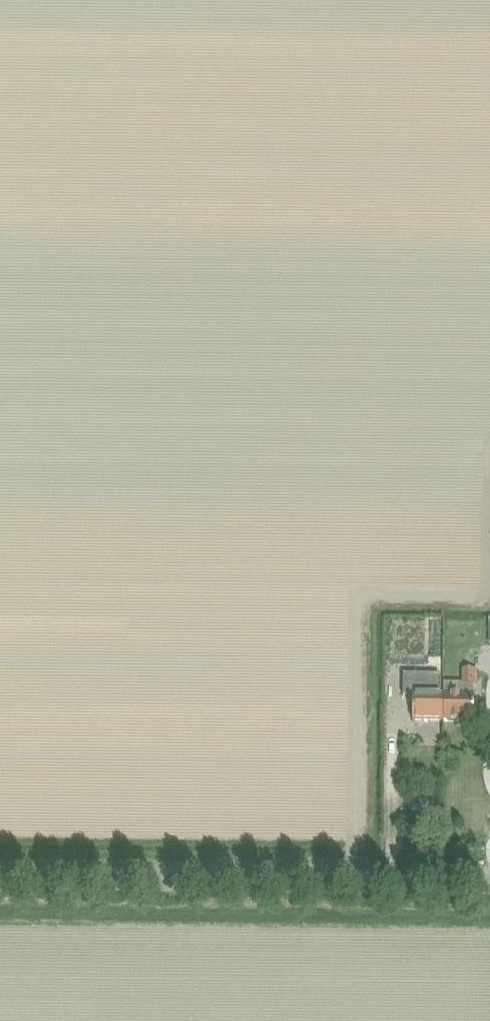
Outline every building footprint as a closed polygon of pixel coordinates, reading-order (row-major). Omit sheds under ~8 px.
[(473,723),(473,698),(474,671),(463,671),(463,684),(443,683),(443,697),(443,722),(473,723)] [(438,697),(438,675),(402,675),(402,697),(412,698),(412,722),(443,722),(443,697),(438,697)]
